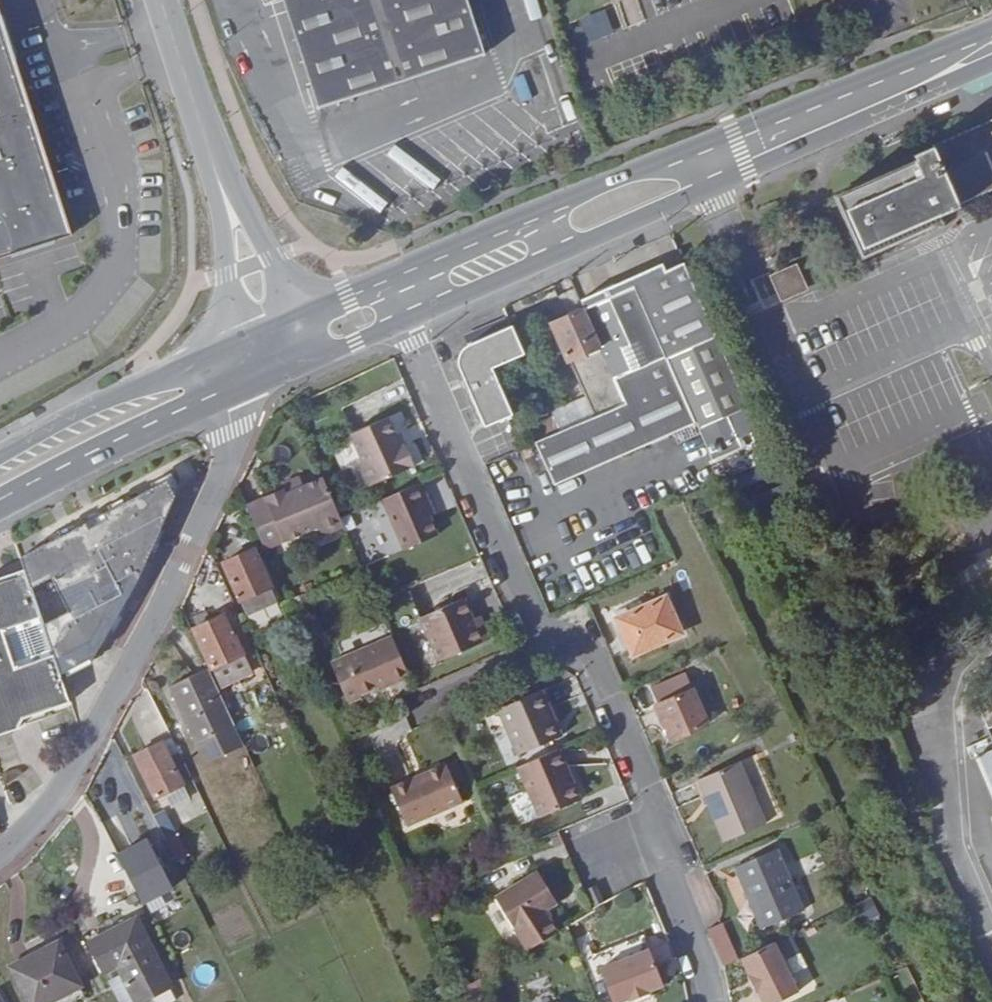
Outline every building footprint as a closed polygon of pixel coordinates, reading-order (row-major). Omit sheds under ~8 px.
[(324,104),(422,69),(426,79),(456,68),(452,57),(486,45),(469,0),(287,0),(324,104)] [(71,233),(0,12),(0,256),(71,233)] [(589,38),(612,34),(609,20),(586,24),(589,38)] [(913,155),(916,163),(837,197),(862,254),(944,219),(942,215),(959,207),(958,204),(991,189),(991,120),(913,155)] [(747,406),(683,262),(665,270),(662,263),(580,299),(584,308),(613,378),(670,353),(701,426),(726,415),(745,406),(747,406)] [(804,284),(796,265),(776,274),(784,292),(804,284)] [(784,292),(776,274),(770,276),(778,295),(784,292)] [(613,378),(584,308),(550,323),(567,361),(569,359),(594,416),(624,404),(613,378)] [(512,414),(492,368),(524,355),(524,354),(512,326),(468,344),(467,345),(464,347),(463,350),(460,353),(458,357),(458,361),(457,365),(459,368),(484,426),(512,414)] [(643,446),(696,423),(697,425),(698,427),(701,426),(670,353),(613,378),(624,404),(594,416),(560,431),(534,442),(553,486),(643,446)] [(560,431),(594,416),(585,397),(551,411),(553,416),(560,431)] [(756,430),(745,406),(726,415),(738,439),(756,430)] [(738,439),(726,415),(701,426),(715,458),(742,447),(738,439)] [(412,460),(406,448),(401,447),(387,416),(350,433),(362,462),(361,462),(358,464),(368,487),(410,467),(409,465),(412,460)] [(534,442),(560,431),(553,416),(523,428),(530,444),(534,442)] [(715,458),(701,426),(698,427),(712,460),(715,458)] [(170,473),(21,556),(22,564),(42,619),(54,656),(59,668),(95,653),(177,486),(170,473)] [(303,485),(300,476),(283,483),(285,488),(286,491),(303,485)] [(340,517),(322,477),(303,485),(286,491),(285,488),(246,504),(264,549),(318,526),(318,528),(321,535),(343,526),(340,517)] [(430,516),(423,499),(427,497),(421,482),(381,499),(402,550),(438,534),(430,516)] [(435,514),(427,497),(423,499),(430,516),(435,514)] [(356,522),(351,512),(340,517),(343,526),(344,526),(356,522)] [(270,586),(253,548),(222,563),(239,600),(270,586)] [(14,724),(12,717),(68,696),(59,668),(54,656),(17,670),(5,631),(42,619),(22,564),(0,572),(0,729),(14,724)] [(276,601),(270,586),(239,600),(246,615),(276,601)] [(681,633),(665,596),(616,618),(632,655),(681,633)] [(489,639),(482,623),(475,626),(472,619),(464,599),(419,617),(438,661),(489,639)] [(243,653),(235,637),(233,638),(221,614),(210,619),(205,610),(192,616),(197,626),(193,628),(211,669),(243,653)] [(482,623),(478,616),(472,619),(475,626),(482,623)] [(409,676),(391,636),(330,662),(347,703),(360,697),(359,694),(378,687),(379,689),(409,676)] [(253,671),(243,653),(211,669),(220,687),(253,671)] [(234,725),(208,668),(169,685),(196,743),(234,725)] [(562,736),(542,689),(497,708),(517,755),(562,736)] [(708,724),(693,689),(654,705),(670,740),(708,724)] [(243,744),(234,725),(196,743),(205,762),(243,744)] [(183,784),(162,741),(133,755),(155,798),(164,793),(183,784)] [(580,799),(559,749),(517,767),(539,817),(580,799)] [(978,756),(991,789),(991,749),(978,756)] [(766,823),(739,762),(697,780),(724,842),(766,823)] [(462,801),(446,763),(421,774),(423,779),(412,783),(411,779),(390,789),(406,826),(462,801)] [(423,779),(421,774),(411,779),(412,783),(423,779)] [(189,797),(183,784),(164,793),(171,806),(189,797)] [(188,855),(177,834),(165,840),(176,861),(188,855)] [(145,837),(115,851),(140,900),(171,886),(145,837)] [(803,911),(777,849),(734,867),(761,929),(803,911)] [(557,903),(537,870),(533,873),(553,905),(557,903)] [(557,932),(546,909),(553,905),(533,873),(494,897),(527,950),(557,932)] [(603,901),(596,884),(586,889),(594,906),(603,901)] [(861,924),(881,916),(873,896),(853,905),(861,924)] [(136,917),(88,942),(104,973),(117,965),(135,1001),(140,1001),(171,986),(136,917)] [(737,959),(721,922),(707,929),(722,964),(723,966),(737,959)] [(58,941),(10,967),(28,1001),(48,1001),(80,985),(58,941)] [(773,942),(741,957),(750,975),(747,977),(755,992),(758,990),(764,1001),(777,1001),(798,992),(773,942)] [(649,948),(599,968),(612,1001),(618,1001),(629,998),(630,1001),(649,994),(647,991),(663,985),(663,984),(649,948)] [(444,986),(430,992),(436,1001),(443,1001),(450,997),(444,986)]
